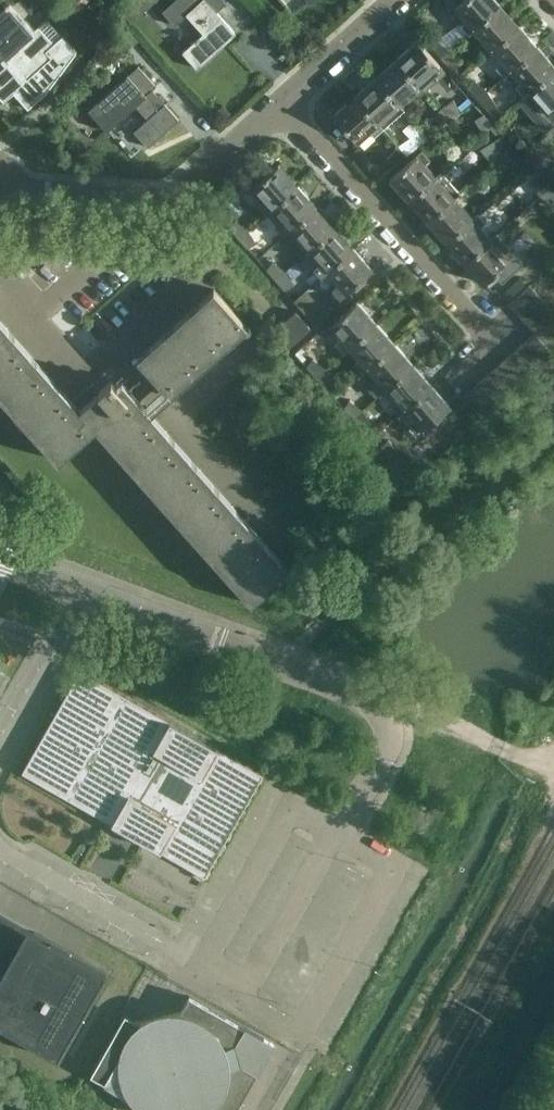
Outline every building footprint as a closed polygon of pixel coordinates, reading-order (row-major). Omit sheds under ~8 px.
[(88,0),(69,0),(65,4),(74,14),(88,0)] [(182,52),(196,68),(235,34),(216,12),(226,4),(223,0),(176,0),(162,12),(174,26),(188,15),(203,32),(182,52)] [(474,29),(501,5),(496,0),(463,0),(454,8),(466,20),(460,25),(469,33),(474,29)] [(484,41),(479,45),(487,54),(510,34),(519,26),(501,5),(474,29),(484,41)] [(30,34),(9,10),(0,18),(0,60),(30,34)] [(0,60),(0,97),(4,101),(13,93),(28,108),(45,94),(76,53),(61,36),(53,43),(38,26),(30,34),(0,60)] [(506,75),(537,47),(526,34),(519,26),(510,34),(487,54),(488,55),(493,50),(503,62),(498,66),(506,75)] [(438,39),(432,48),(441,59),(451,50),(438,39)] [(418,41),(397,60),(421,87),(425,92),(436,81),(446,73),(418,41)] [(537,47),(506,75),(506,76),(511,71),(521,82),(516,86),(525,96),(553,70),(553,65),(537,47)] [(459,63),(451,50),(441,59),(450,69),(459,63)] [(425,92),(421,87),(397,60),(376,78),(400,105),(411,95),(416,100),(425,92)] [(137,66),(88,110),(107,131),(136,105),(148,119),(133,131),(147,146),(178,119),(152,90),(155,87),(137,66)] [(518,101),(546,132),(553,125),(553,70),(525,96),(520,100),(518,101)] [(404,110),(400,105),(376,78),(355,96),(379,124),(390,114),(395,118),(404,110)] [(469,90),(478,101),(488,92),(475,82),(469,90)] [(487,111),(497,105),(488,92),(478,101),(487,111)] [(383,129),(379,124),(355,96),(333,115),(358,142),(369,132),(374,137),(383,129)] [(460,109),(454,100),(441,108),(450,118),(460,109)] [(439,127),(450,118),(441,108),(431,121),(439,127)] [(493,125),(483,114),(474,120),(483,134),(493,125)] [(502,134),(493,140),(501,154),(511,145),(502,134)] [(418,147),(412,137),(398,145),(407,155),(418,147)] [(388,158),(397,164),(407,155),(398,145),(388,158)] [(520,155),(511,145),(501,154),(514,164),(520,155)] [(408,200),(435,176),(425,165),(430,160),(421,151),(390,179),(408,200)] [(266,215),(271,211),(297,187),(279,165),(251,189),(263,201),(258,205),(266,215)] [(441,172),(435,176),(408,200),(427,221),(454,197),(444,186),(448,182),(441,172)] [(540,177),(530,183),(539,196),(549,187),(540,177)] [(549,187),(539,196),(552,206),(553,203),(553,184),(553,183),(549,187)] [(285,235),(289,231),(315,207),(297,187),(271,211),(281,222),(277,226),(285,235)] [(427,221),(445,242),(472,218),(462,206),(467,202),(459,193),(454,197),(427,221)] [(334,228),(315,207),(289,231),(299,243),(295,247),(303,256),(308,252),(334,228)] [(445,242),(464,263),(495,235),(490,238),(481,227),(485,224),(477,214),(472,218),(445,242)] [(234,219),(228,227),(237,238),(247,229),(234,219)] [(353,249),(334,228),(308,252),(318,264),(313,268),(322,277),(326,273),(353,249)] [(246,248),(255,242),(247,229),(237,238),(246,248)] [(495,235),(464,263),(483,285),(510,261),(515,256),(504,244),(495,235)] [(353,249),(326,273),(336,284),(331,288),(340,298),(371,270),(353,249)] [(265,270),(274,280),(284,271),(272,261),(265,270)] [(283,290),(293,284),(284,271),(274,280),(283,290)] [(515,314),(538,295),(529,285),(507,304),(515,314)] [(213,289),(136,357),(169,394),(244,328),(245,329),(247,327),(246,326),(246,327),(241,321),(213,289)] [(302,312),(312,305),(303,292),(293,301),(302,312)] [(538,295),(515,314),(524,324),(546,304),(538,295)] [(344,351),(349,347),(376,323),(357,301),(330,326),(340,338),(336,342),(344,351)] [(524,324),(532,333),(553,314),(553,313),(546,304),(524,324)] [(290,345),(310,328),(295,312),(275,329),(290,345)] [(394,343),(376,323),(349,347),(359,359),(354,363),(362,372),(394,343)] [(57,460),(94,427),(78,409),(72,414),(66,406),(0,331),(0,396),(57,460)] [(523,341),(543,364),(552,355),(532,333),(523,341)] [(543,364),(523,341),(514,349),(533,372),(543,364)] [(412,364),(394,343),(362,372),(363,372),(367,368),(377,379),(373,384),(380,393),(412,364)] [(504,358),(524,380),(533,372),(514,349),(504,358)] [(310,357),(304,365),(313,376),(323,367),(310,357)] [(524,380),(504,358),(495,366),(514,389),(524,380)] [(431,385),(412,364),(380,393),(381,393),(386,389),(396,400),(391,405),(399,413),(431,385)] [(485,375),(505,397),(514,389),(495,366),(485,375)] [(331,380),(323,367),(313,376),(322,386),(331,380)] [(505,397),(485,375),(475,384),(495,406),(505,397)] [(72,400),(66,406),(72,414),(78,409),(94,427),(250,602),(288,567),(287,566),(281,572),(110,380),(97,391),(91,384),(79,394),(72,400)] [(418,435),(450,407),(431,385),(399,413),(400,414),(404,410),(414,421),(410,425),(418,435)] [(347,398),(341,407),(350,418),(360,409),(347,398)] [(368,422),(360,409),(350,418),(359,428),(368,422)] [(388,438),(378,447),(387,457),(397,451),(388,438)] [(406,445),(386,462),(402,480),(421,462),(406,445)] [(216,857),(262,775),(263,774),(80,670),(28,760),(25,765),(21,772),(115,825),(116,822),(195,867),(193,870),(205,876),(213,862),(216,857)] [(57,1059),(106,973),(33,931),(30,938),(0,921),(0,1026),(57,1059)] [(179,1012),(140,1023),(125,1014),(90,1075),(105,1084),(104,1086),(147,1109),(234,1109),(256,1072),(258,1073),(275,1042),(244,1025),(244,1026),(189,995),(179,1012)]
